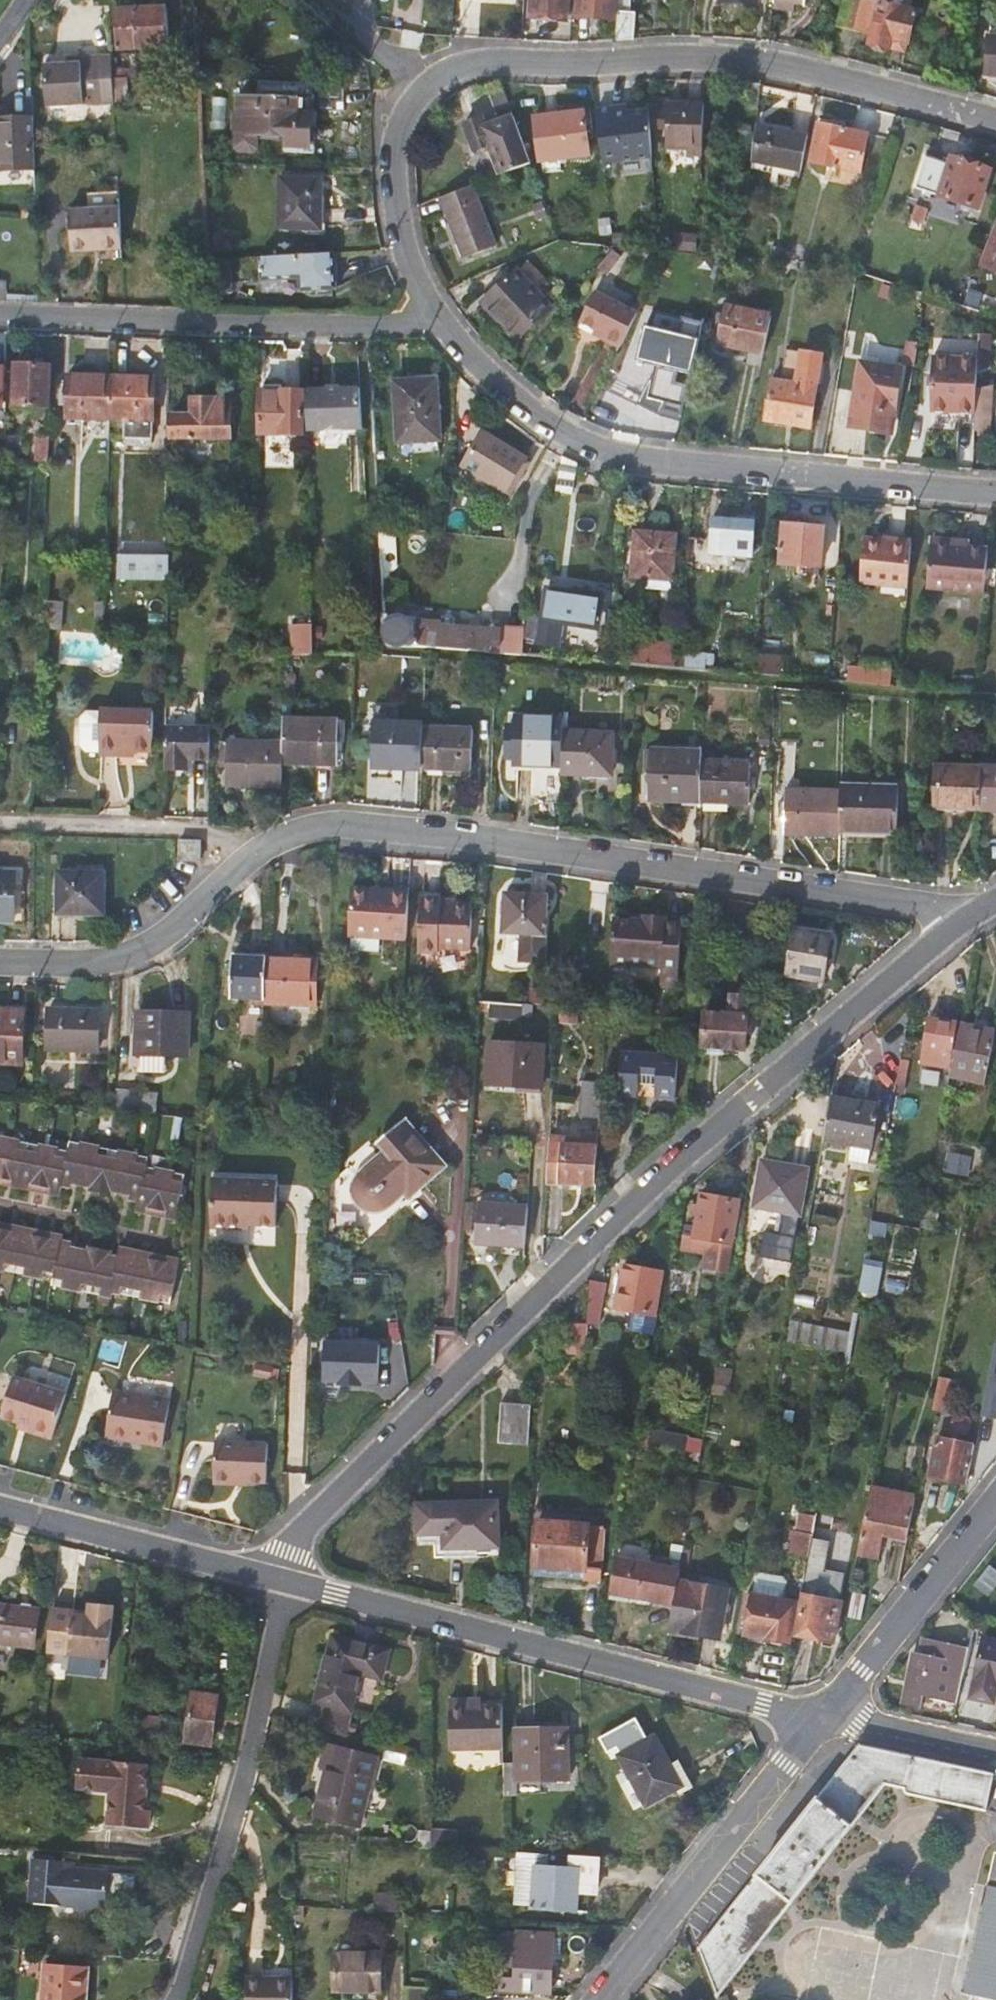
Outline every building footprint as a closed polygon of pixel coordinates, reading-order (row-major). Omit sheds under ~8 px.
[(568,0),(534,0),(532,18),(566,21),(568,0)] [(618,0),(578,0),(577,18),(616,21),(618,0)] [(774,3),(773,9),(788,11),(789,5),(795,5),(807,6),(808,0),(774,0),(774,3)] [(892,50),(894,40),(910,44),(917,13),(865,0),(848,0),(841,28),(854,31),(857,31),(874,35),(871,45),(892,50)] [(632,3),(620,2),(616,42),(635,40),(636,13),(632,13),(632,3)] [(168,8),(135,11),(137,48),(170,46),(168,8)] [(117,49),(137,48),(135,11),(116,12),(117,49)] [(988,37),(986,74),(995,75),(995,38),(988,37)] [(908,54),(910,44),(894,40),(892,50),(908,54)] [(111,56),(100,57),(102,106),(114,105),(112,79),(112,71),(111,56)] [(102,106),(100,57),(83,58),(83,63),(70,64),(46,66),(47,107),(102,106)] [(132,70),(112,71),(112,79),(138,78),(137,70),(132,70)] [(300,100),(313,100),(313,85),(260,82),(260,97),(240,97),(238,148),(259,149),(260,135),(288,136),(288,146),(311,146),(312,114),(300,113),(300,100)] [(300,113),(312,114),(313,100),(300,100),(300,113)] [(651,130),(657,131),(656,118),(666,119),(667,105),(703,107),(703,102),(650,101),(650,112),(651,130)] [(656,118),(657,131),(666,131),(665,151),(685,152),(685,158),(701,159),(703,107),(667,105),(666,119),(656,118)] [(650,112),(629,114),(615,115),(615,110),(597,111),(604,165),(653,160),(651,130),(650,112)] [(591,155),(585,112),(537,118),(542,161),(591,155)] [(494,149),(502,174),(532,163),(515,116),(487,127),(484,119),(465,126),(475,152),(485,147),(487,152),(494,149)] [(36,170),(35,149),(34,118),(0,119),(0,171),(36,170)] [(828,121),(826,127),(846,131),(847,125),(828,121)] [(747,153),(750,127),(713,122),(711,134),(734,136),(733,147),(743,148),(742,153),(747,153)] [(868,135),(846,131),(826,127),(818,126),(811,160),(861,171),(868,135)] [(807,141),(755,132),(751,168),(801,176),(807,141)] [(914,187),(922,189),(932,159),(924,156),(914,187)] [(949,164),(932,159),(922,189),(964,204),(969,205),(976,208),(990,170),(952,157),(949,164)] [(281,177),(281,211),(322,209),(323,179),(281,177)] [(497,244),(474,185),(443,197),(467,256),(497,244)] [(72,251),(122,250),(119,192),(91,193),(91,210),(70,211),(72,251)] [(926,209),(916,205),(911,221),(921,224),(926,209)] [(322,228),(322,209),(281,211),(281,227),(322,228)] [(640,244),(641,230),(625,228),(624,242),(640,244)] [(687,248),(688,234),(663,232),(662,245),(687,248)] [(982,267),(995,272),(995,232),(982,267)] [(698,235),(688,234),(687,248),(698,248),(698,235)] [(797,245),(787,244),(784,261),(794,262),(797,245)] [(605,273),(618,254),(613,251),(599,268),(605,273)] [(259,280),(297,278),(310,277),(311,290),(336,289),(333,252),(258,258),(259,280)] [(544,277),(528,262),(486,305),(518,338),(550,305),(533,288),(544,277)] [(298,291),(311,290),(310,277),(297,278),(298,291)] [(608,333),(606,336),(623,344),(639,312),(596,291),(581,320),(608,333)] [(718,344),(764,354),(772,317),(726,308),(718,344)] [(700,338),(705,323),(652,309),(639,356),(677,367),(687,334),(700,338)] [(988,334),(978,334),(977,359),(976,374),(990,370),(988,358),(988,334)] [(602,344),(619,353),(623,344),(606,336),(602,344)] [(914,367),(917,344),(905,342),(901,365),(914,367)] [(765,421),(788,425),(789,417),(812,421),(825,357),(787,351),(780,384),(773,383),(765,421)] [(664,400),(674,369),(636,356),(626,387),(664,400)] [(976,374),(977,359),(932,357),(929,412),(974,414),(976,388),(976,387),(976,374)] [(884,433),(889,393),(896,395),(900,369),(859,363),(855,388),(849,427),(884,433)] [(50,405),(51,366),(17,365),(16,403),(50,405)] [(990,387),(990,370),(976,374),(976,387),(976,388),(990,387)] [(67,417),(111,419),(112,377),(69,376),(68,391),(60,391),(59,407),(67,407),(67,417)] [(140,420),(152,421),(154,378),(112,377),(111,419),(125,419),(140,420)] [(437,441),(438,381),(396,381),(396,441),(396,450),(438,450),(437,441)] [(360,387),(306,389),(307,429),(362,427),(360,387)] [(260,391),(259,433),(302,434),(303,392),(260,391)] [(193,416),(170,416),(170,437),(232,438),(232,399),(193,399),(193,416)] [(811,429),(812,421),(789,417),(788,425),(811,429)] [(140,420),(125,419),(125,439),(139,440),(140,420)] [(151,440),(152,421),(140,420),(139,440),(151,440)] [(515,475),(525,459),(485,433),(463,468),(508,496),(520,479),(515,475)] [(38,436),(37,460),(49,461),(50,436),(38,436)] [(572,493),(578,464),(562,456),(556,490),(572,493)] [(530,462),(525,459),(515,475),(520,479),(530,462)] [(712,539),(688,538),(686,564),(730,567),(731,554),(751,555),(755,517),(739,516),(733,522),(713,520),(712,539)] [(784,526),(783,533),(804,535),(804,528),(784,526)] [(804,535),(783,533),(781,563),(819,566),(822,530),(804,528),(804,535)] [(671,580),(675,537),(635,532),(631,576),(671,580)] [(989,549),(969,548),(970,543),(932,539),(928,589),(985,594),(989,549)] [(883,541),(865,540),(862,585),(910,588),(912,547),(913,543),(883,541)] [(119,577),(168,579),(168,559),(119,558),(119,577)] [(550,592),(549,599),(568,603),(570,596),(550,592)] [(568,603),(549,599),(542,642),(554,644),(559,621),(595,627),(600,600),(570,596),(568,603)] [(62,604),(45,603),(43,630),(61,631),(62,604)] [(415,617),(383,615),(385,644),(469,652),(470,626),(440,625),(440,621),(415,620),(415,617)] [(289,625),(289,655),(313,655),(313,646),(312,624),(289,625)] [(122,667),(124,633),(61,630),(60,664),(122,667)] [(626,658),(625,665),(676,670),(677,662),(673,662),(675,647),(631,643),(630,658),(626,658)] [(323,646),(313,646),(313,655),(324,655),(323,646)] [(787,660),(756,657),(755,674),(785,677),(787,660)] [(869,671),(868,687),(893,689),(893,678),(887,678),(887,673),(869,671)] [(101,756),(119,756),(119,752),(137,752),(153,752),(153,712),(102,710),(102,713),(101,752),(101,754),(101,756)] [(508,765),(561,769),(562,763),(514,760),(517,711),(510,711),(508,765)] [(514,760),(562,763),(564,720),(564,714),(517,711),(514,760)] [(101,752),(102,713),(88,713),(82,719),(81,746),(87,753),(101,754),(101,752)] [(338,722),(284,719),(283,742),(282,761),(335,764),(338,722)] [(608,722),(564,720),(562,763),(561,769),(561,771),(605,774),(608,722)] [(372,766),(422,769),(424,729),(424,726),(375,724),(372,766)] [(212,729),(166,728),(166,774),(187,774),(187,762),(211,761),(212,729)] [(473,732),(424,729),(422,769),(471,771),(473,732)] [(226,782),(281,786),(282,761),(283,742),(227,740),(226,782)] [(649,794),(700,797),(702,758),(702,747),(651,744),(649,794)] [(749,760),(702,758),(700,797),(748,799),(749,760)] [(931,809),(979,811),(980,770),(980,768),(933,766),(931,809)] [(980,770),(979,811),(995,812),(995,770),(980,770)] [(896,788),(841,785),(841,788),(839,828),(894,830),(896,788)] [(783,830),(838,834),(839,828),(841,788),(785,786),(783,830)] [(202,860),(203,840),(180,840),(179,859),(202,860)] [(0,920),(0,924),(26,925),(27,880),(15,879),(15,871),(0,870),(0,911),(14,912),(14,920),(0,920)] [(102,914),(103,874),(57,872),(56,912),(102,914)] [(371,897),(370,890),(352,889),(350,938),(407,942),(411,896),(391,895),(383,893),(383,898),(371,897)] [(391,891),(370,890),(371,897),(383,898),(383,893),(391,895),(391,891)] [(542,962),(547,895),(508,892),(504,930),(519,931),(517,960),(542,962)] [(442,906),(442,900),(442,894),(422,893),(419,954),(438,955),(439,949),(471,952),(474,907),(457,906),(442,906)] [(666,911),(643,910),(643,915),(632,914),(614,913),(611,959),(662,962),(661,981),(678,982),(681,918),(666,917),(666,911)] [(14,920),(14,912),(0,911),(0,920),(14,920)] [(832,937),(791,929),(784,976),(824,983),(832,937)] [(244,1028),(267,1029),(268,1003),(270,958),(270,952),(242,951),(242,956),(234,956),(232,996),(246,997),(244,1028)] [(320,960),(270,958),(268,1003),(318,1005),(320,960)] [(728,1010),(706,1010),(705,1010),(702,1050),(723,1052),(723,1044),(742,1045),(743,1029),(750,1029),(751,1018),(744,1018),(746,990),(729,989),(728,1010)] [(699,1003),(706,1004),(707,993),(699,993),(699,1003)] [(3,1053),(3,1059),(23,1060),(26,1008),(0,1006),(0,1053),(3,1053)] [(98,1048),(99,1008),(52,1007),(50,1045),(98,1048)] [(187,1055),(189,1013),(139,1011),(137,1053),(187,1055)] [(928,1020),(927,1028),(934,1028),(935,1021),(928,1020)] [(957,1025),(935,1021),(934,1028),(927,1028),(921,1065),(941,1068),(939,1083),(948,1084),(949,1079),(957,1025)] [(995,1036),(958,1029),(949,1079),(985,1087),(995,1036)] [(541,1084),(543,1044),(489,1041),(487,1081),(541,1084)] [(676,1096),(678,1055),(622,1052),(620,1093),(639,1094),(639,1084),(658,1085),(657,1095),(676,1096)] [(600,1118),(602,1082),(583,1081),(580,1117),(600,1118)] [(120,1092),(119,1110),(158,1113),(159,1093),(120,1092)] [(880,1106),(832,1096),(824,1137),(872,1147),(880,1106)] [(383,1208),(402,1191),(413,1183),(417,1188),(445,1166),(411,1126),(385,1149),(392,1158),(365,1182),(359,1187),(357,1194),(358,1198),(360,1203),(363,1207),(369,1210),(374,1211),(379,1210),(383,1208)] [(580,1138),(550,1137),(547,1181),(597,1184),(600,1132),(581,1132),(580,1138)] [(64,1191),(66,1182),(77,1184),(79,1178),(97,1182),(95,1188),(113,1192),(115,1185),(135,1190),(134,1196),(142,1198),(140,1207),(181,1215),(187,1179),(173,1176),(175,1170),(160,1167),(159,1173),(149,1171),(150,1164),(151,1162),(139,1160),(141,1151),(123,1147),(122,1156),(102,1152),(104,1144),(84,1139),(82,1148),(71,1146),(70,1148),(70,1155),(58,1152),(59,1145),(41,1142),(40,1149),(19,1144),(21,1138),(0,1134),(0,1177),(64,1191)] [(72,1137),(71,1146),(82,1148),(84,1139),(72,1137)] [(41,1142),(21,1138),(19,1144),(40,1149),(41,1142)] [(123,1147),(104,1144),(102,1152),(122,1156),(123,1147)] [(70,1148),(59,1145),(58,1152),(70,1155),(70,1148)] [(152,1153),(141,1151),(139,1160),(151,1162),(152,1153)] [(822,1161),(818,1189),(845,1193),(849,1165),(822,1161)] [(799,1215),(807,1171),(762,1162),(755,1207),(799,1215)] [(160,1167),(150,1164),(149,1171),(159,1173),(160,1167)] [(188,1172),(175,1170),(173,1176),(187,1179),(188,1172)] [(241,1226),(251,1226),(275,1227),(277,1179),(213,1176),(211,1229),(241,1230),(241,1226)] [(408,1197),(417,1188),(413,1183),(402,1191),(408,1197)] [(731,1243),(738,1201),(701,1194),(694,1236),(711,1239),(705,1273),(725,1277),(731,1243)] [(474,1239),(526,1242),(529,1202),(477,1200),(474,1239)] [(772,1212),(765,1255),(791,1259),(798,1216),(772,1212)] [(906,1213),(903,1227),(920,1230),(923,1216),(906,1213)] [(6,1270),(8,1260),(30,1264),(28,1274),(48,1279),(50,1268),(59,1270),(58,1276),(65,1277),(63,1285),(85,1290),(87,1282),(110,1287),(108,1295),(114,1296),(115,1290),(124,1292),(126,1285),(146,1289),(144,1296),(162,1300),(164,1293),(174,1295),(181,1258),(136,1248),(135,1253),(121,1250),(120,1254),(113,1252),(114,1246),(99,1243),(97,1249),(75,1244),(76,1238),(66,1236),(68,1232),(0,1217),(0,1268),(6,1270)] [(99,1243),(76,1238),(75,1244),(97,1249),(99,1243)] [(862,1290),(879,1292),(883,1260),(866,1258),(862,1290)] [(6,1270),(28,1274),(30,1264),(8,1260),(6,1270)] [(624,1266),(622,1277),(621,1286),(617,1306),(634,1309),(630,1328),(655,1333),(658,1313),(654,1313),(662,1272),(624,1266)] [(48,1279),(57,1280),(58,1276),(59,1270),(50,1268),(48,1279)] [(56,1284),(63,1285),(65,1277),(58,1276),(57,1280),(56,1284)] [(614,1284),(621,1286),(622,1277),(615,1276),(614,1284)] [(607,1283),(589,1281),(587,1322),(598,1322),(599,1310),(601,1310),(607,1283)] [(85,1290),(108,1295),(110,1287),(87,1282),(85,1290)] [(124,1292),(144,1296),(146,1289),(126,1285),(124,1292)] [(172,1303),(174,1295),(164,1293),(162,1300),(172,1303)] [(568,1350),(585,1352),(587,1325),(570,1324),(568,1350)] [(815,1331),(790,1326),(788,1341),(813,1345),(815,1331)] [(380,1338),(320,1335),(318,1379),(378,1381),(380,1338)] [(829,1336),(827,1348),(847,1352),(849,1340),(829,1336)] [(984,1413),(995,1414),(995,1339),(984,1413)] [(268,1378),(272,1365),(256,1362),(254,1375),(268,1378)] [(733,1369),(717,1366),(712,1394),(728,1396),(733,1369)] [(65,1397),(14,1381),(3,1416),(17,1420),(30,1424),(28,1432),(53,1439),(65,1397)] [(936,1394),(943,1395),(946,1395),(948,1386),(938,1384),(936,1394)] [(940,1413),(943,1395),(936,1394),(933,1411),(940,1413)] [(111,1395),(104,1437),(140,1443),(139,1449),(160,1453),(168,1406),(111,1395)] [(528,1445),(530,1404),(503,1402),(500,1443),(528,1445)] [(30,1424),(17,1420),(14,1428),(28,1432),(30,1424)] [(595,1421),(584,1420),(582,1431),(594,1432),(595,1421)] [(649,1432),(638,1429),(636,1441),(648,1443),(649,1432)] [(929,1477),(967,1485),(975,1446),(957,1443),(958,1438),(951,1436),(950,1442),(937,1439),(929,1477)] [(102,1442),(139,1449),(140,1443),(104,1437),(102,1442)] [(686,1439),(684,1450),(700,1453),(702,1443),(686,1439)] [(210,1445),(211,1484),(247,1484),(264,1483),(264,1445),(210,1445)] [(917,1496),(871,1487),(858,1555),(877,1558),(881,1534),(908,1539),(917,1496)] [(500,1549),(498,1505),(419,1508),(421,1537),(447,1537),(448,1562),(481,1560),(481,1549),(500,1549)] [(789,1551),(810,1555),(813,1536),(817,1516),(800,1513),(796,1533),(793,1532),(789,1551)] [(834,1517),(817,1514),(817,1516),(813,1536),(810,1555),(826,1558),(834,1517)] [(533,1576),(571,1578),(574,1524),(574,1523),(537,1521),(533,1576)] [(603,1526),(574,1524),(571,1578),(600,1580),(603,1526)] [(828,1567),(848,1569),(851,1543),(831,1541),(828,1567)] [(680,1570),(616,1559),(610,1594),(631,1598),(674,1606),(678,1583),(680,1570)] [(807,1581),(804,1595),(824,1599),(839,1602),(842,1588),(827,1585),(807,1581)] [(725,1592),(678,1583),(674,1606),(670,1628),(717,1636),(725,1592)] [(863,1618),(867,1595),(854,1592),(850,1616),(863,1618)] [(753,1593),(750,1609),(748,1617),(745,1634),(790,1643),(797,1602),(753,1593)] [(631,1598),(610,1594),(609,1599),(630,1602),(631,1598)] [(832,1642),(839,1602),(824,1599),(804,1595),(797,1636),(832,1642)] [(50,1606),(45,1650),(107,1657),(113,1603),(87,1601),(86,1610),(86,1614),(75,1613),(72,1608),(50,1606)] [(0,1605),(0,1640),(34,1644),(37,1609),(0,1605)] [(332,1633),(309,1726),(346,1736),(364,1665),(383,1670),(388,1648),(332,1633)] [(984,1637),(973,1694),(995,1699),(995,1695),(995,1640),(984,1637)] [(923,1695),(958,1700),(968,1650),(934,1643),(923,1641),(921,1655),(912,1654),(909,1672),(913,1673),(908,1704),(920,1707),(923,1695)] [(218,1696),(195,1692),(188,1740),(212,1743),(218,1696)] [(468,1710),(468,1703),(451,1704),(452,1749),(504,1748),(503,1710),(468,1710)] [(162,1717),(146,1715),(143,1734),(160,1736),(162,1717)] [(516,1728),(516,1760),(516,1779),(568,1779),(568,1728),(516,1728)] [(671,1763),(655,1735),(619,1756),(648,1807),(678,1790),(681,1794),(695,1786),(680,1759),(671,1763)] [(48,1756),(49,1743),(36,1742),(35,1761),(42,1761),(48,1756)] [(376,1755),(324,1742),(318,1764),(328,1767),(317,1813),(359,1824),(376,1755)] [(861,1742),(700,1947),(718,1993),(885,1780),(905,1784),(905,1788),(908,1791),(911,1792),(987,1808),(995,1771),(861,1742)] [(516,1760),(504,1760),(505,1793),(516,1793),(516,1779),(516,1760)] [(79,1761),(78,1761),(76,1788),(109,1791),(107,1822),(145,1826),(146,1810),(143,1810),(144,1789),(141,1789),(143,1767),(97,1763),(79,1761)] [(448,1831),(430,1830),(430,1846),(457,1848),(457,1840),(449,1840),(448,1831)] [(577,1909),(578,1885),(597,1886),(598,1868),(546,1865),(547,1853),(517,1851),(514,1902),(533,1904),(533,1907),(577,1909)] [(995,1852),(965,1990),(969,1991),(968,1999),(995,1999),(995,1852)] [(69,1859),(34,1857),(30,1899),(81,1903),(90,1913),(101,1904),(108,1904),(108,1894),(135,1896),(137,1869),(69,1864),(69,1859)] [(587,1896),(597,1886),(578,1885),(577,1909),(587,1910),(587,1896)] [(382,1892),(380,1910),(406,1912),(407,1894),(382,1892)] [(304,1917),(304,1904),(294,1903),(294,1917),(304,1917)] [(501,1976),(500,1989),(544,1992),(545,1979),(549,1979),(550,1956),(559,1956),(560,1935),(504,1931),(503,1941),(508,1941),(507,1976),(501,1976)] [(379,1951),(336,1951),(337,1989),(379,1989),(379,1951)] [(62,1963),(60,1999),(103,1999),(106,1967),(62,1963)] [(293,1975),(246,1975),(245,1999),(293,1999),(293,1975)] [(441,1986),(405,1983),(405,1999),(440,1999),(441,1986)]
